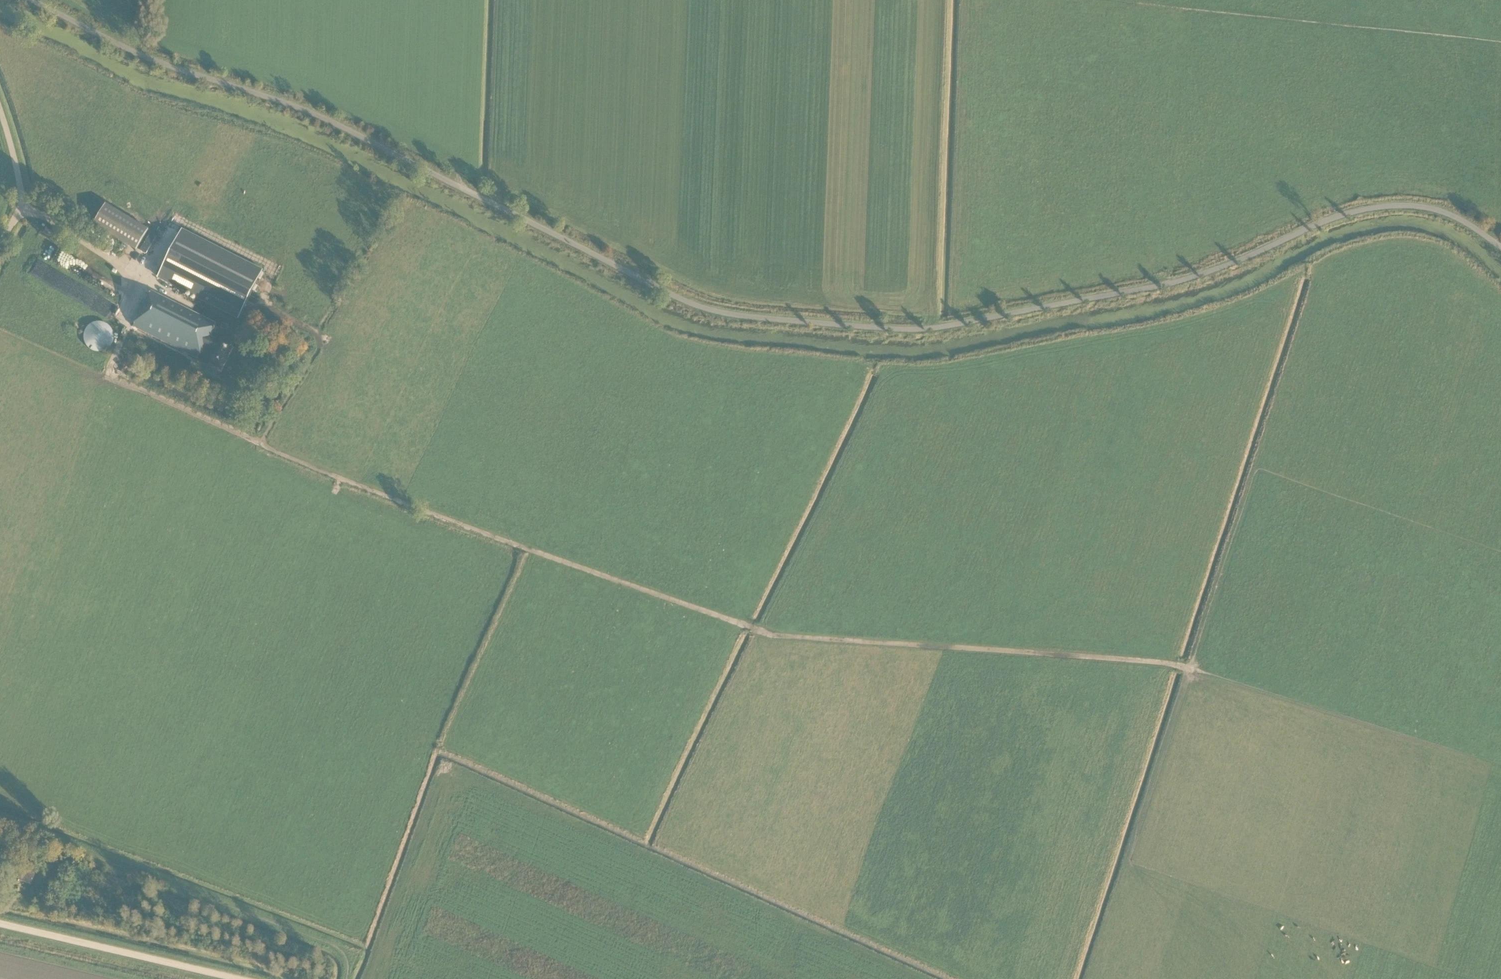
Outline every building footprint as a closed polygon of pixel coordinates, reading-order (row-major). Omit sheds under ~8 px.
[(106,205),(93,226),(136,251),(149,230),(106,205)] [(49,237),(52,233),(46,229),(43,233),(49,237)] [(158,277),(239,317),(262,272),(180,232),(158,277)] [(209,337),(216,324),(151,292),(133,327),(198,359),(196,362),(208,368),(209,365),(222,371),(234,347),(221,341),(220,343),(209,337)] [(94,352),(99,353),(104,352),(108,350),(111,347),(113,343),(114,338),(113,333),(111,329),(108,326),(104,323),(99,323),(94,323),(90,326),(87,329),(84,333),(84,338),(84,343),(87,347),(90,350),(94,352)] [(140,357),(154,365),(156,361),(149,357),(151,354),(149,353),(150,351),(144,347),(142,351),(138,349),(132,360),(137,363),(140,357)] [(217,390),(220,384),(214,382),(212,387),(217,390)]
